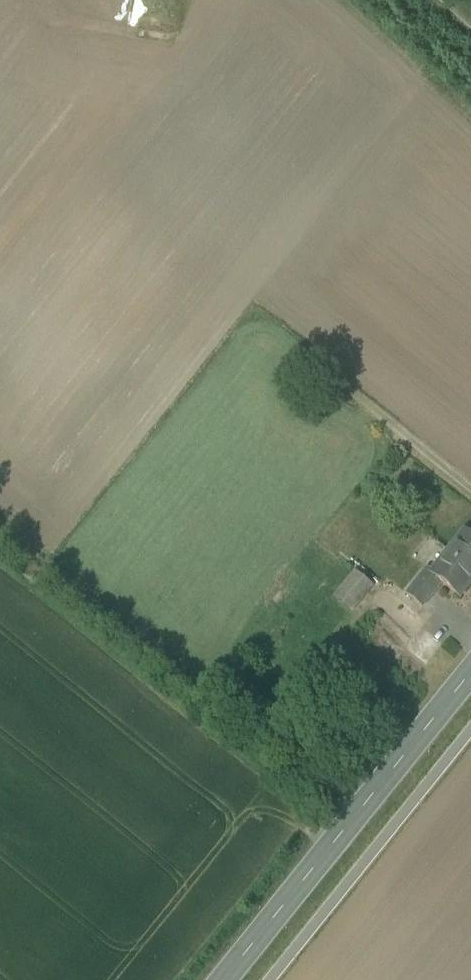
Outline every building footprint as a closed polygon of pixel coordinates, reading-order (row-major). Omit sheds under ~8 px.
[(433,573),(444,582),(460,595),(470,581),(470,537),(466,533),(433,573)] [(428,569),(406,596),(421,609),(444,582),(433,573),(428,569)] [(375,589),(355,573),(333,598),(353,615),(375,589)]
